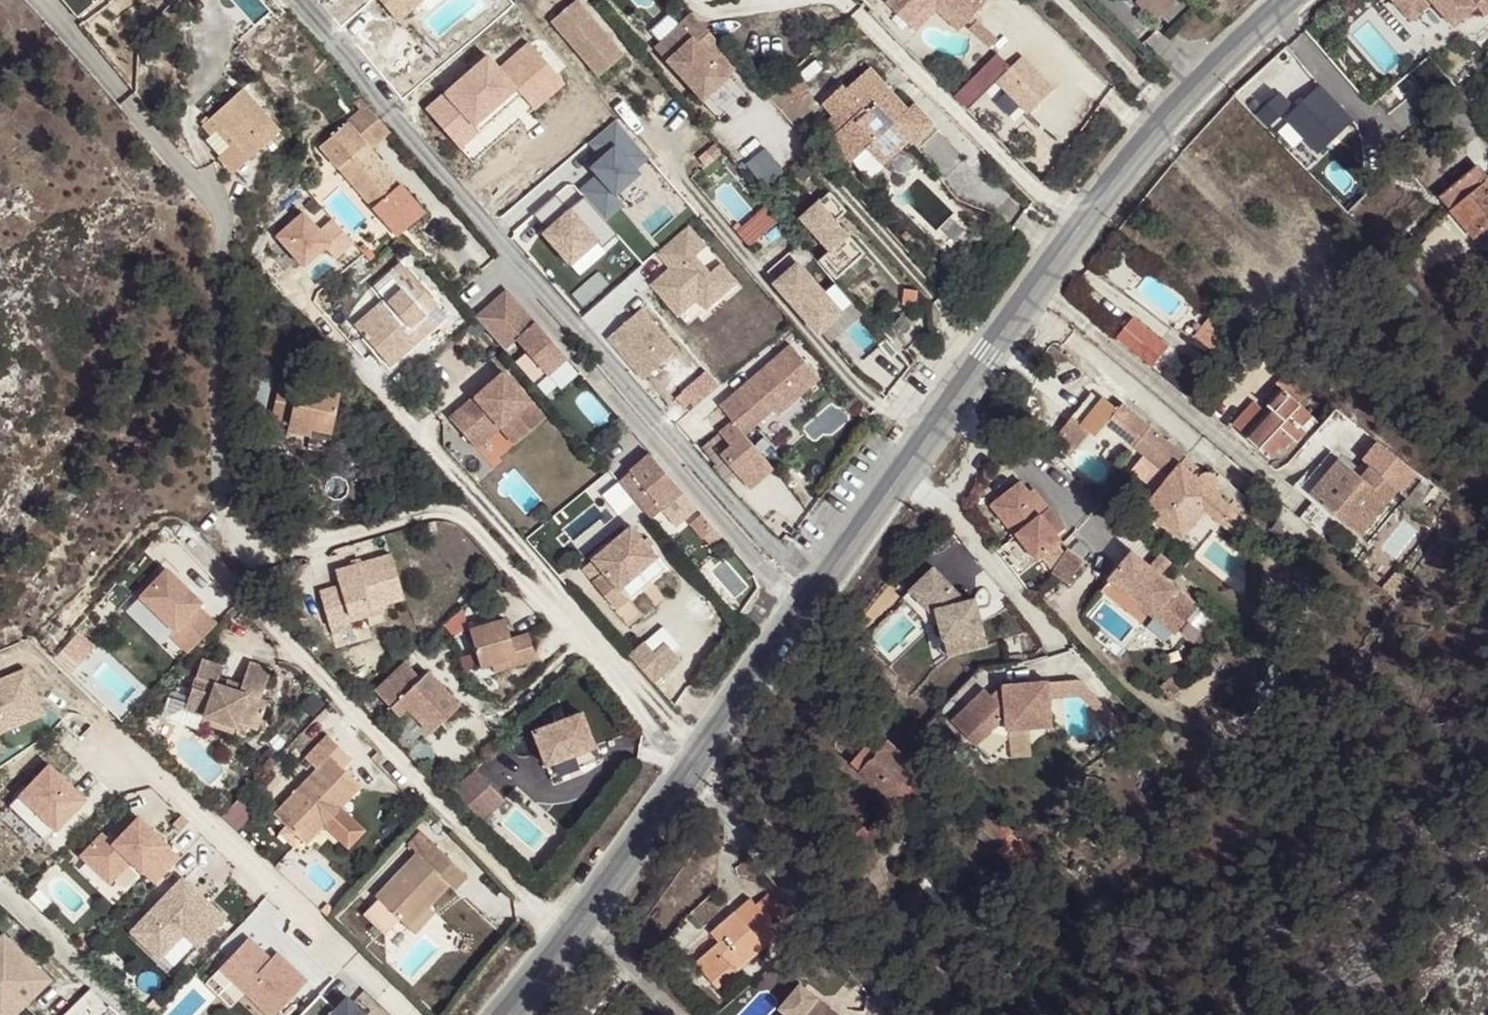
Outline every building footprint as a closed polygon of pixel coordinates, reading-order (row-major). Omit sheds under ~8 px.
[(273,7),(267,0),(242,0),(258,19),(273,7)] [(432,0),(385,0),(404,23),(432,0)] [(886,1),(908,23),(931,0),(887,0),(886,1)] [(908,23),(917,31),(937,11),(958,32),(967,23),(943,0),(931,0),(908,23)] [(986,0),(943,0),(967,23),(988,2),(986,0)] [(1163,18),(1180,2),(1178,0),(1143,0),(1139,4),(1158,23),(1163,18)] [(1198,3),(1194,0),(1182,0),(1180,2),(1163,18),(1173,27),(1198,3)] [(1485,0),(1487,4),(1487,0),(1393,0),(1412,21),(1434,2),(1445,15),(1451,11),(1461,22),(1485,0)] [(622,54),(575,1),(551,21),(598,75),(622,54)] [(1455,27),(1461,22),(1451,11),(1445,15),(1455,27)] [(702,100),(741,65),(692,12),(654,47),(702,100)] [(984,20),(976,27),(993,45),(1001,39),(984,20)] [(544,108),(576,82),(538,36),(508,61),(499,50),(430,107),(464,150),(532,94),(544,108)] [(1065,85),(1030,55),(1021,65),(1004,49),(963,96),(978,109),(1001,82),(1039,115),(1065,85)] [(884,82),(871,69),(847,90),(843,86),(822,104),(832,116),(843,127),(838,132),(830,139),(851,163),(868,148),(883,165),(911,140),(914,143),(935,124),(915,102),(908,109),(893,92),(884,101),(875,91),(884,82)] [(1324,72),(1270,112),(1298,148),(1312,137),(1324,154),(1364,125),(1324,72)] [(788,75),(767,94),(794,124),(815,106),(788,75)] [(893,92),(884,82),(875,91),(884,101),(893,92)] [(280,129),(242,87),(200,124),(210,135),(215,130),(230,147),(218,157),(232,172),(280,129)] [(371,150),(391,134),(380,122),(366,106),(320,147),(384,220),(411,196),(371,150)] [(618,227),(675,184),(624,116),(594,139),(611,162),(581,184),(587,192),(546,223),(579,267),(623,234),(618,227)] [(827,120),(838,132),(843,127),(832,116),(827,120)] [(590,141),(565,168),(583,185),(608,157),(590,141)] [(713,159),(721,152),(715,145),(707,152),(713,159)] [(753,163),(772,186),(792,169),(773,147),(753,163)] [(1486,182),(1487,180),(1487,176),(1478,165),(1440,197),(1474,238),(1475,237),(1487,252),(1487,183),(1486,182)] [(424,211),(411,196),(384,220),(397,235),(424,211)] [(832,259),(847,277),(880,251),(835,196),(812,215),(841,251),(832,259)] [(281,235),(314,269),(346,239),(313,204),(281,235)] [(773,210),(742,228),(752,244),(783,227),(773,210)] [(687,226),(656,253),(666,264),(672,259),(679,267),(675,272),(671,268),(670,268),(651,285),(678,316),(697,299),(701,304),(732,277),(720,264),(709,273),(694,257),(705,247),(687,226)] [(781,261),(823,337),(857,318),(815,242),(781,261)] [(364,243),(359,248),(370,260),(375,255),(364,243)] [(666,264),(670,268),(671,268),(675,272),(679,267),(672,259),(666,264)] [(392,278),(395,282),(408,271),(400,262),(373,285),(378,290),(392,278)] [(440,323),(448,316),(408,271),(395,282),(400,287),(386,300),(391,307),(362,332),(384,359),(400,344),(406,352),(427,334),(420,326),(433,315),(440,323)] [(701,304),(706,309),(736,282),(732,277),(701,304)] [(508,293),(476,320),(505,352),(516,343),(547,377),(567,361),(508,293)] [(354,324),(362,332),(391,307),(386,300),(383,297),(354,324)] [(663,364),(678,350),(641,309),(607,339),(635,369),(654,353),(663,364)] [(420,326),(427,334),(440,323),(433,315),(420,326)] [(1158,367),(1178,344),(1144,315),(1124,337),(1158,367)] [(1230,366),(1246,347),(1223,329),(1207,348),(1230,366)] [(400,344),(384,359),(390,366),(406,352),(400,344)] [(820,379),(790,345),(719,406),(733,421),(720,433),(731,447),(721,455),(751,489),(774,469),(744,435),(772,411),(776,416),(801,395),(820,379)] [(644,380),(663,364),(654,353),(635,369),(644,380)] [(1298,400),(1308,388),(1284,369),(1274,382),(1283,389),(1270,406),(1279,413),(1275,418),(1254,401),(1234,426),(1272,457),(1280,446),(1285,450),(1294,439),(1298,442),(1307,430),(1303,427),(1314,414),(1298,400)] [(502,372),(449,418),(469,442),(481,431),(478,428),(490,417),(499,427),(504,421),(520,439),(543,419),(502,372)] [(253,411),(264,413),(271,379),(260,376),(253,411)] [(287,423),(311,428),(330,432),(339,392),(280,379),(271,420),(287,423)] [(1111,436),(1128,402),(1111,394),(1094,428),(1111,436)] [(1183,464),(1188,458),(1135,412),(1118,432),(1130,442),(1171,477),(1166,484),(1146,507),(1182,538),(1205,510),(1250,548),(1255,525),(1215,492),(1219,486),(1219,480),(1214,475),(1209,473),(1204,474),(1199,478),(1183,464)] [(1006,419),(1000,415),(992,428),(997,432),(1006,419)] [(1067,427),(1082,445),(1095,435),(1080,416),(1067,427)] [(474,448),(499,427),(490,417),(478,428),(481,431),(469,442),(474,448)] [(514,444),(520,439),(504,421),(499,427),(514,444)] [(309,436),(311,428),(287,423),(285,431),(309,436)] [(248,435),(244,451),(256,454),(260,437),(248,435)] [(1171,477),(1130,442),(1125,448),(1166,484),(1171,477)] [(1341,459),(1332,452),(1301,488),(1310,495),(1341,459)] [(652,457),(621,484),(654,522),(686,494),(652,457)] [(1341,459),(1310,495),(1318,502),(1337,518),(1359,537),(1399,491),(1371,467),(1362,478),(1341,459)] [(1017,534),(1049,508),(1040,497),(1036,499),(1030,492),(1021,482),(991,506),(1016,536),(1017,534)] [(1036,499),(1040,497),(1034,489),(1030,492),(1036,499)] [(1318,502),(1302,519),(1322,536),(1337,518),(1318,502)] [(1017,534),(1038,561),(1063,540),(1058,535),(1052,527),(1059,520),(1049,508),(1017,534)] [(588,553),(614,525),(603,515),(577,542),(588,553)] [(1052,527),(1058,535),(1066,529),(1059,520),(1052,527)] [(659,557),(632,526),(593,560),(604,572),(593,581),(616,608),(628,597),(622,589),(659,557)] [(1068,550),(1053,572),(1068,583),(1084,560),(1068,550)] [(1151,565),(1134,551),(1110,579),(1175,634),(1199,606),(1162,575),(1151,565)] [(1161,553),(1151,565),(1162,575),(1172,562),(1161,553)] [(335,571),(339,584),(319,590),(329,627),(352,620),(350,612),(382,603),(402,597),(391,555),(335,571)] [(132,607),(190,660),(231,616),(172,563),(132,607)] [(949,655),(988,644),(980,617),(971,620),(969,612),(979,610),(975,598),(966,600),(933,567),(917,583),(909,591),(902,598),(925,620),(933,612),(932,611),(936,610),(949,655)] [(1106,601),(1094,615),(1121,638),(1133,625),(1106,601)] [(384,612),(382,603),(350,612),(352,620),(384,612)] [(969,612),(971,620),(980,617),(979,610),(969,612)] [(509,638),(504,618),(469,628),(481,667),(492,664),(515,657),(518,665),(536,660),(536,658),(529,633),(509,638)] [(544,628),(529,633),(536,658),(551,654),(544,628)] [(515,657),(492,664),(494,671),(518,665),(515,657)] [(643,672),(667,699),(693,675),(680,661),(670,670),(659,658),(643,672)] [(271,669),(248,661),(242,683),(239,690),(225,685),(217,682),(222,666),(201,659),(185,709),(202,716),(238,727),(239,722),(258,728),(268,700),(262,698),(271,669)] [(403,660),(372,689),(398,715),(406,707),(429,732),(458,704),(426,670),(419,677),(403,660)] [(0,679),(0,739),(58,712),(34,663),(0,679)] [(227,678),(225,685),(239,690),(242,683),(227,678)] [(982,706),(987,715),(1000,707),(994,698),(982,706)] [(982,706),(955,721),(973,750),(1009,728),(1009,733),(1053,740),(1058,706),(1014,699),(1000,707),(987,715),(982,706)] [(581,713),(533,731),(545,763),(593,745),(581,713)] [(235,734),(238,727),(202,716),(200,723),(235,734)] [(851,764),(903,807),(915,794),(919,797),(933,780),(878,733),(851,764)] [(1053,740),(1009,733),(1007,743),(1051,750),(1053,740)] [(329,756),(338,746),(325,734),(305,757),(317,768),(274,814),(305,843),(322,823),(348,848),(365,831),(340,807),(361,785),(329,756)] [(65,824),(72,831),(103,800),(60,757),(15,802),(51,838),(65,824)] [(492,816),(509,795),(480,770),(463,791),(492,816)] [(981,806),(971,819),(1002,845),(1012,832),(981,806)] [(120,839),(160,881),(190,852),(150,810),(120,839)] [(107,828),(83,855),(117,885),(141,858),(107,828)] [(408,844),(416,851),(422,857),(434,844),(419,831),(408,844)] [(1012,837),(1001,851),(1013,861),(1024,847),(1012,837)] [(375,896),(409,928),(428,907),(449,884),(455,890),(468,876),(434,844),(422,857),(416,851),(375,896)] [(135,926),(181,972),(235,918),(189,873),(135,926)] [(758,906),(776,927),(788,916),(770,895),(758,906)] [(720,989),(781,932),(776,927),(758,906),(750,898),(712,933),(720,942),(696,963),(720,989)] [(435,913),(428,907),(409,928),(415,934),(435,913)] [(240,929),(250,938),(225,964),(277,1014),(285,1014),(325,973),(259,910),(240,929)] [(49,978),(2,933),(0,935),(0,1014),(13,1014),(49,978)] [(820,1001),(798,982),(777,1005),(788,1014),(836,1014),(820,1001)] [(360,990),(333,1014),(383,1014),(360,990)]
